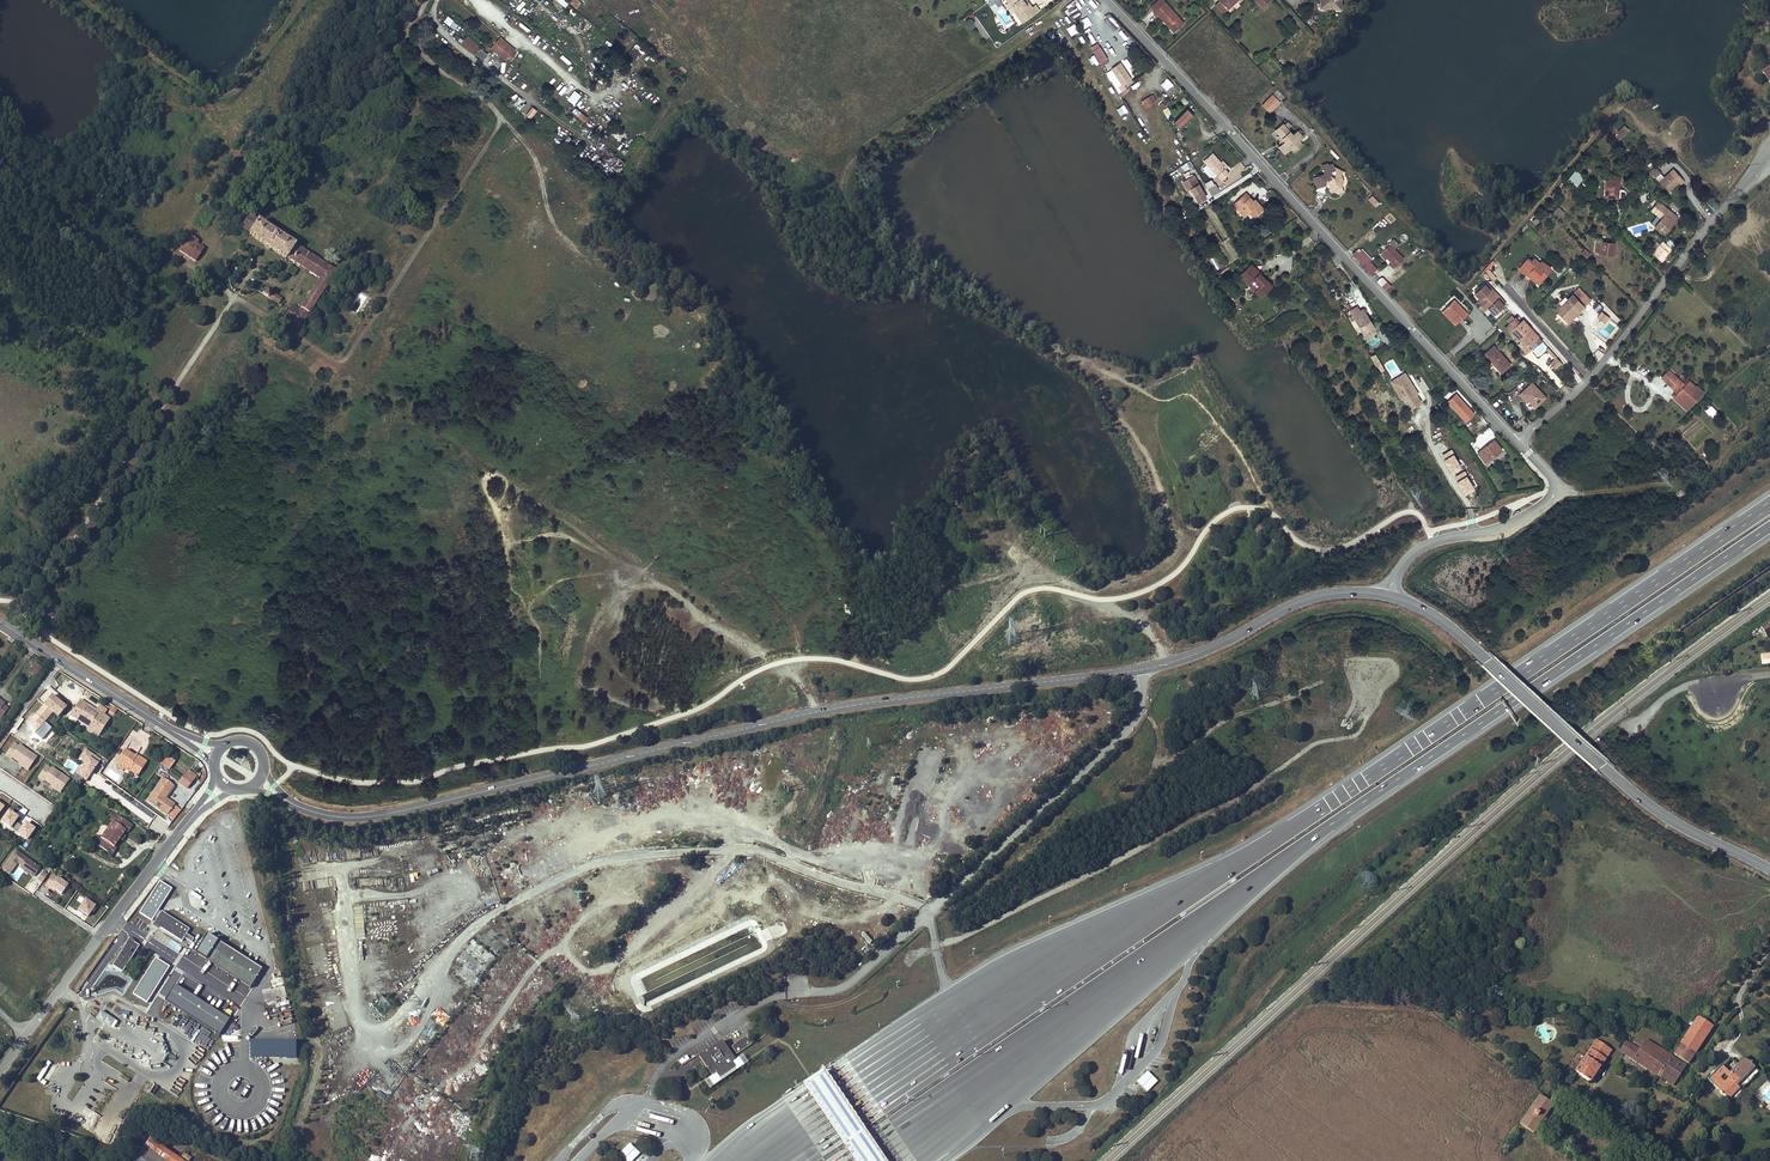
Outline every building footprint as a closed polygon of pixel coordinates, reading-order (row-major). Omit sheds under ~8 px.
[(1013,4),(1017,9),(1013,11),(1021,22),(1038,10),(1034,4),(1030,7),(1025,0),(1011,0),(1013,4)] [(1165,3),(1162,0),(1157,0),(1150,7),(1155,12),(1165,3)] [(1226,10),(1237,0),(1217,0),(1226,10)] [(1320,3),(1319,3),(1319,4),(1319,5),(1319,6),(1320,6),(1325,7),(1325,9),(1336,9),(1336,7),(1341,7),(1342,7),(1342,6),(1343,6),(1343,5),(1343,4),(1342,4),(1342,3),(1341,3),(1341,0),(1320,0),(1320,3)] [(1074,2),(1066,4),(1071,18),(1079,15),(1074,2)] [(1172,31),(1182,22),(1165,3),(1155,12),(1153,14),(1156,18),(1158,16),(1160,15),(1168,24),(1167,26),(1172,31)] [(1158,16),(1167,26),(1168,24),(1160,15),(1158,16)] [(448,16),(444,21),(454,30),(459,25),(448,16)] [(1184,25),(1182,22),(1172,31),(1174,34),(1184,25)] [(479,47),(467,36),(460,44),(472,54),(479,47)] [(648,36),(646,39),(652,44),(654,42),(648,36)] [(495,41),(492,46),(507,59),(513,52),(504,46),(503,47),(495,41)] [(1092,51),(1100,64),(1108,59),(1100,46),(1092,51)] [(483,60),(488,54),(482,49),(477,55),(483,60)] [(1122,62),(1120,63),(1131,81),(1133,80),(1122,62)] [(1131,81),(1120,63),(1111,69),(1122,87),(1125,84),(1131,81)] [(1125,84),(1122,87),(1120,88),(1123,94),(1129,91),(1125,84)] [(573,106),(580,95),(575,91),(567,102),(573,106)] [(1280,103),(1272,96),(1263,105),(1270,113),(1280,103)] [(1143,101),(1147,108),(1153,105),(1149,98),(1143,101)] [(1180,130),(1194,118),(1187,110),(1174,123),(1180,130)] [(579,118),(584,123),(588,118),(583,114),(579,118)] [(1277,128),(1282,123),(1279,120),(1274,125),(1277,128)] [(1290,149),(1298,142),(1303,138),(1298,132),(1293,136),(1283,125),(1275,131),(1285,142),(1281,147),(1286,153),(1290,149)] [(1618,133),(1622,138),(1629,131),(1625,126),(1618,133)] [(1302,146),(1298,142),(1290,149),(1294,153),(1302,146)] [(1225,172),(1219,165),(1218,164),(1219,163),(1213,155),(1204,162),(1222,182),(1228,176),(1225,172)] [(1184,165),(1187,170),(1193,166),(1190,161),(1184,165)] [(1223,162),(1219,165),(1225,172),(1229,169),(1223,162)] [(1335,171),(1333,166),(1333,163),(1328,164),(1327,163),(1321,165),(1323,172),(1322,174),(1313,177),(1317,188),(1324,185),(1328,188),(1328,190),(1331,192),(1334,192),(1336,188),(1342,186),(1344,182),(1341,174),(1335,171)] [(1343,171),(1333,166),(1335,171),(1341,174),(1343,171)] [(1661,182),(1665,178),(1656,168),(1651,171),(1661,182)] [(1676,179),(1679,176),(1674,170),(1670,173),(1676,179)] [(1584,178),(1576,171),(1569,179),(1577,186),(1584,178)] [(1665,178),(1661,182),(1660,182),(1669,192),(1676,186),(1677,189),(1681,185),(1685,182),(1683,180),(1679,176),(1676,179),(1670,173),(1665,178)] [(1182,181),(1194,205),(1206,199),(1194,175),(1182,181)] [(1603,197),(1620,199),(1621,192),(1619,191),(1619,181),(1607,180),(1606,190),(1603,190),(1603,197)] [(1215,185),(1208,190),(1213,197),(1220,192),(1215,185)] [(1251,203),(1253,202),(1250,199),(1246,195),(1234,206),(1238,210),(1246,219),(1251,215),(1254,219),(1264,210),(1258,203),(1255,206),(1251,203)] [(1371,203),(1376,200),(1372,195),(1367,198),(1371,203)] [(1676,216),(1659,203),(1652,212),(1662,219),(1655,228),(1664,235),(1671,226),(1669,225),(1676,216)] [(1564,212),(1559,206),(1552,213),(1558,218),(1564,212)] [(335,272),(249,216),(240,229),(248,234),(247,236),(286,261),(287,260),(318,280),(298,311),(292,307),(284,320),(298,329),(335,272)] [(179,251),(189,236),(187,235),(178,250),(179,251)] [(197,242),(189,236),(179,251),(196,261),(203,248),(196,244),(197,242)] [(1389,243),(1396,248),(1400,244),(1393,238),(1389,243)] [(1666,243),(1672,249),(1675,245),(1669,239),(1666,243)] [(1615,245),(1597,242),(1596,253),(1600,253),(1600,255),(1613,257),(1615,245)] [(1664,242),(1653,253),(1662,262),(1666,258),(1665,257),(1672,250),(1664,242)] [(1389,267),(1393,271),(1404,261),(1390,246),(1380,256),(1384,261),(1387,259),(1392,265),(1389,267)] [(1585,248),(1581,253),(1586,258),(1590,253),(1585,248)] [(1374,270),(1356,251),(1353,255),(1370,273),(1374,270)] [(1526,259),(1519,268),(1528,275),(1531,272),(1541,280),(1550,268),(1541,262),(1540,264),(1533,259),(1531,262),(1526,259)] [(1493,261),(1485,270),(1494,281),(1498,278),(1489,269),(1495,262),(1493,261)] [(229,266),(223,263),(220,268),(225,271),(229,266)] [(1258,288),(1255,290),(1253,292),(1260,301),(1272,290),(1252,266),(1240,277),(1247,286),(1250,284),(1252,282),(1258,288)] [(1528,275),(1519,268),(1518,269),(1539,284),(1541,280),(1531,272),(1528,275)] [(1382,276),(1377,281),(1385,290),(1391,285),(1382,276)] [(1250,284),(1255,290),(1258,288),(1252,282),(1250,284)] [(1497,301),(1490,293),(1491,291),(1485,285),(1474,294),(1480,301),(1479,302),(1487,310),(1488,309),(1494,316),(1504,306),(1498,300),(1497,301)] [(1573,296),(1573,295),(1561,307),(1559,304),(1554,310),(1568,325),(1580,314),(1581,315),(1587,310),(1585,307),(1591,301),(1580,289),(1573,296)] [(281,300),(266,290),(262,296),(277,305),(281,300)] [(1467,315),(1454,301),(1444,310),(1457,324),(1467,315)] [(1350,313),(1352,317),(1359,313),(1356,309),(1350,313)] [(1359,313),(1352,317),(1365,337),(1376,330),(1363,310),(1359,313)] [(1602,321),(1606,315),(1602,311),(1597,317),(1602,321)] [(1523,322),(1518,326),(1533,343),(1535,341),(1528,333),(1531,331),(1523,322)] [(1533,343),(1518,326),(1513,331),(1523,342),(1519,347),(1526,355),(1530,351),(1528,348),(1533,343)] [(1537,357),(1548,348),(1542,341),(1532,350),(1537,357)] [(1510,366),(1494,348),(1485,356),(1501,374),(1510,366)] [(1560,359),(1555,353),(1549,358),(1554,364),(1560,359)] [(1375,354),(1370,356),(1376,368),(1381,365),(1375,354)] [(1501,374),(1485,356),(1483,358),(1499,376),(1501,374)] [(1558,372),(1564,366),(1562,364),(1556,369),(1558,372)] [(1683,381),(1668,367),(1659,376),(1675,391),(1671,395),(1684,408),(1701,390),(1687,377),(1683,381)] [(1407,379),(1404,375),(1390,383),(1400,400),(1404,398),(1402,393),(1399,395),(1394,387),(1407,379)] [(1412,387),(1407,379),(1394,387),(1399,395),(1402,393),(1404,398),(1411,410),(1420,404),(1416,397),(1417,396),(1413,390),(1412,390),(1410,388),(1412,387)] [(1532,383),(1519,395),(1523,399),(1526,397),(1529,399),(1529,402),(1535,408),(1546,398),(1532,383)] [(1456,393),(1446,401),(1465,423),(1475,414),(1456,393)] [(1711,405),(1705,411),(1713,418),(1719,413),(1711,405)] [(1465,428),(1472,439),(1477,435),(1469,425),(1465,428)] [(1465,428),(1459,432),(1466,443),(1472,439),(1465,428)] [(1485,464),(1501,451),(1494,442),(1478,455),(1485,464)] [(1760,627),(1768,637),(1769,636),(1769,620),(1760,627)] [(1761,666),(1769,665),(1769,654),(1760,655),(1761,666)] [(34,663),(28,674),(36,679),(43,669),(34,663)] [(69,705),(56,693),(44,704),(52,710),(61,716),(69,705)] [(88,704),(81,699),(74,710),(81,715),(78,720),(88,726),(92,729),(91,730),(98,735),(110,717),(98,710),(96,714),(86,708),(88,704)] [(2,719),(9,710),(4,706),(5,704),(0,700),(0,718),(2,719)] [(42,724),(52,710),(44,704),(33,717),(42,724)] [(98,710),(88,704),(86,708),(96,714),(98,710)] [(114,715),(117,710),(111,707),(108,712),(114,715)] [(81,715),(74,710),(71,715),(78,720),(81,715)] [(18,747),(14,744),(6,756),(11,759),(12,758),(20,763),(21,761),(29,767),(36,757),(19,746),(18,747)] [(103,758),(102,760),(84,749),(78,759),(85,763),(81,769),(78,767),(73,775),(86,783),(94,772),(99,775),(108,761),(103,758)] [(136,758),(136,757),(126,750),(118,761),(127,768),(126,770),(131,774),(132,771),(137,775),(144,765),(136,759),(136,758)] [(168,771),(175,761),(166,755),(159,765),(168,771)] [(137,756),(136,757),(136,758),(136,759),(144,765),(146,762),(137,756)] [(29,767),(21,761),(20,763),(19,764),(27,770),(29,767)] [(168,770),(178,779),(185,771),(176,762),(168,770)] [(51,769),(46,766),(38,778),(43,781),(44,779),(52,785),(54,783),(62,789),(69,779),(52,768),(51,769)] [(188,770),(177,783),(186,791),(197,777),(188,770)] [(166,799),(174,787),(163,779),(148,801),(168,816),(175,805),(166,799)] [(62,789),(54,783),(52,785),(51,786),(60,792),(62,789)] [(124,817),(116,812),(111,819),(114,820),(119,824),(124,817)] [(158,840),(160,838),(160,837),(170,825),(157,815),(145,829),(158,840)] [(114,820),(103,837),(117,846),(122,838),(127,829),(130,831),(134,824),(124,817),(119,824),(114,820)] [(103,837),(101,835),(96,842),(115,854),(119,848),(117,846),(103,837)] [(2,868),(9,873),(17,861),(34,873),(39,866),(14,849),(2,868)] [(43,872),(37,881),(42,884),(48,875),(43,872)] [(321,880),(320,872),(309,872),(309,880),(321,880)] [(52,875),(44,886),(61,898),(69,887),(52,875)] [(303,883),(304,892),(330,888),(328,879),(303,883)] [(160,881),(139,913),(152,921),(154,917),(158,919),(163,913),(159,911),(173,889),(160,881)] [(193,892),(191,895),(200,901),(202,898),(193,892)] [(88,919),(96,908),(85,900),(77,911),(88,919)] [(301,926),(320,925),(319,908),(300,909),(301,926)] [(158,919),(156,923),(184,940),(186,936),(194,940),(196,937),(188,932),(192,927),(164,910),(163,913),(158,919)] [(491,929),(488,933),(494,939),(498,936),(491,929)] [(211,932),(198,951),(253,986),(266,967),(211,932)] [(861,934),(869,944),(873,941),(865,932),(861,934)] [(132,937),(115,964),(125,970),(142,944),(132,937)] [(156,958),(134,993),(148,1003),(170,967),(156,958)] [(379,967),(361,970),(364,987),(382,984),(379,967)] [(179,982),(168,999),(222,1032),(233,1017),(179,982)] [(343,1011),(326,1017),(331,1030),(348,1024),(343,1011)] [(102,1013),(97,1021),(111,1029),(116,1022),(102,1013)] [(1659,1076),(1672,1086),(1686,1066),(1675,1058),(1677,1056),(1687,1063),(1712,1026),(1712,1025),(1714,1022),(1701,1013),(1680,1043),(1672,1056),(1659,1076)] [(720,1039),(697,1054),(711,1074),(703,1079),(708,1086),(746,1060),(740,1053),(733,1058),(720,1039)] [(1597,1039),(1575,1072),(1592,1082),(1613,1049),(1597,1039)] [(1659,1076),(1672,1056),(1647,1039),(1639,1050),(1627,1042),(1620,1051),(1659,1076)] [(297,1060),(297,1045),(251,1045),(251,1060),(297,1060)] [(1749,1063),(1745,1058),(1730,1074),(1722,1066),(1708,1080),(1718,1090),(1729,1079),(1736,1086),(1747,1074),(1745,1073),(1752,1066),(1751,1065),(1752,1064),(1750,1062),(1749,1063)] [(37,1081),(45,1085),(48,1081),(56,1066),(47,1061),(37,1081)] [(822,1068),(801,1082),(856,1160),(886,1160),(822,1068)] [(1147,1092),(1158,1080),(1148,1070),(1136,1081),(1147,1092)] [(369,1081),(366,1084),(385,1102),(393,1094),(384,1086),(382,1089),(378,1085),(376,1088),(369,1081)] [(1565,1093),(1578,1102),(1581,1097),(1566,1086),(1565,1088),(1558,1083),(1556,1087),(1565,1093)] [(1555,1104),(1541,1094),(1521,1124),(1534,1134),(1555,1104)] [(151,1138),(145,1148),(136,1160),(185,1160),(151,1138)] [(640,1152),(630,1142),(619,1153),(627,1160),(631,1160),(640,1152)] [(1535,1160),(1536,1160),(1563,1160),(1545,1148),(1535,1160)]
